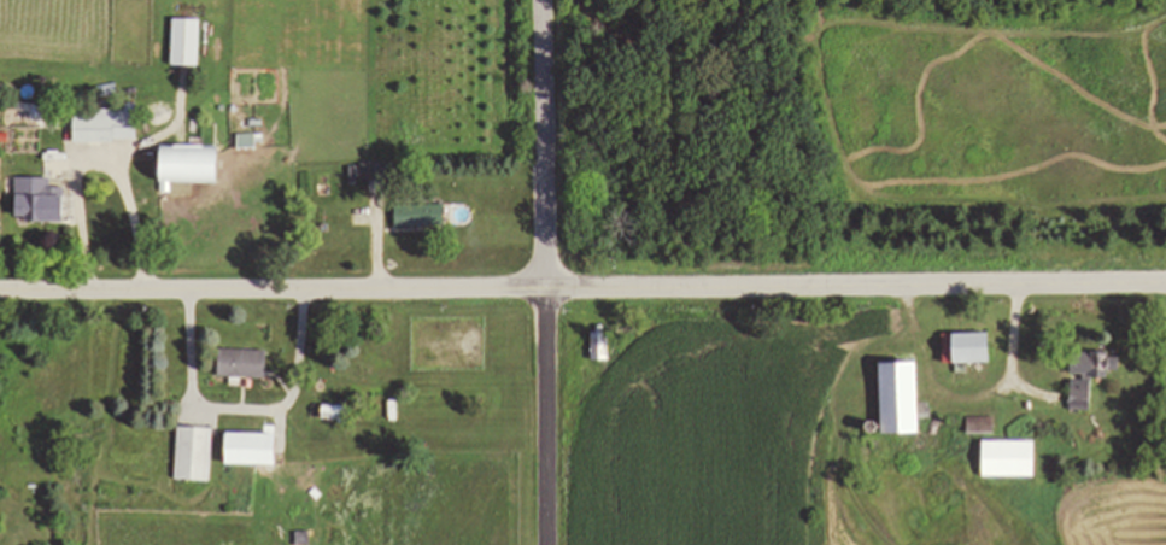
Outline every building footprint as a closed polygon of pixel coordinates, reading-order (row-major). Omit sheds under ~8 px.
[(204,19),(177,19),(177,66),(204,66),(204,19)] [(78,115),(78,142),(119,142),(119,115),(78,115)] [(164,146),(164,182),(228,182),(228,147),(164,146)] [(71,222),(71,189),(44,189),(44,195),(22,195),(22,222),(71,222)] [(398,228),(449,228),(449,203),(398,203),(398,228)] [(948,365),(999,364),(999,333),(947,334),(948,365)] [(224,378),(272,378),(272,350),(224,350),(224,378)] [(1094,412),(1096,378),(1114,379),(1114,368),(1125,369),(1126,356),(1076,353),(1073,411),(1094,412)] [(889,362),(889,434),(928,434),(927,362),(889,362)] [(997,419),(971,419),(971,433),(997,433),(997,419)] [(218,428),(182,428),(181,482),(217,483),(218,428)] [(230,434),(230,465),(286,465),(286,434),(230,434)] [(1041,442),(988,442),(987,478),(1041,478),(1041,442)]
